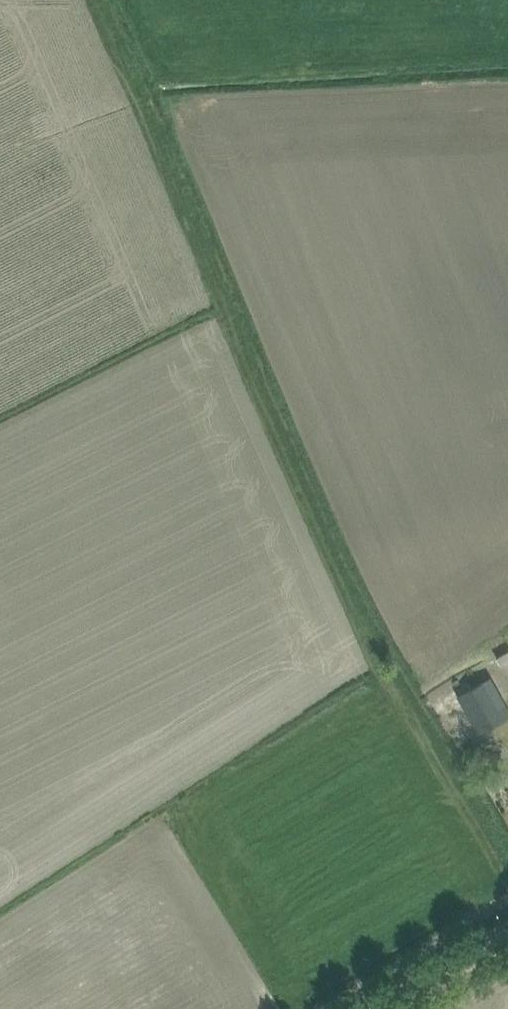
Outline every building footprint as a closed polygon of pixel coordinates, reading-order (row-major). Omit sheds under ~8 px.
[(507,714),(507,705),(491,675),(457,693),(478,732),(507,714)]
